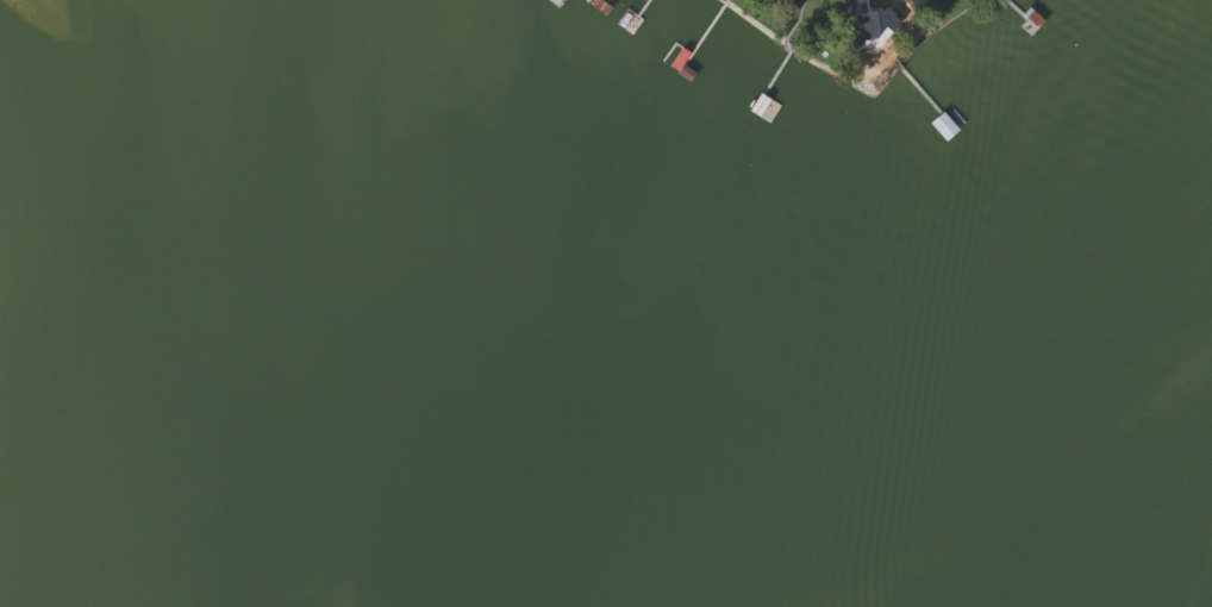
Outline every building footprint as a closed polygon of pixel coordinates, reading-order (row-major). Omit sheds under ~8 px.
[(852,27),(852,0),(882,0),(882,6),(896,6),(895,27),(852,27)] [(663,58),(674,44),(688,54),(677,68),(663,58)] [(944,140),(927,124),(939,112),(956,127),(944,140)]
